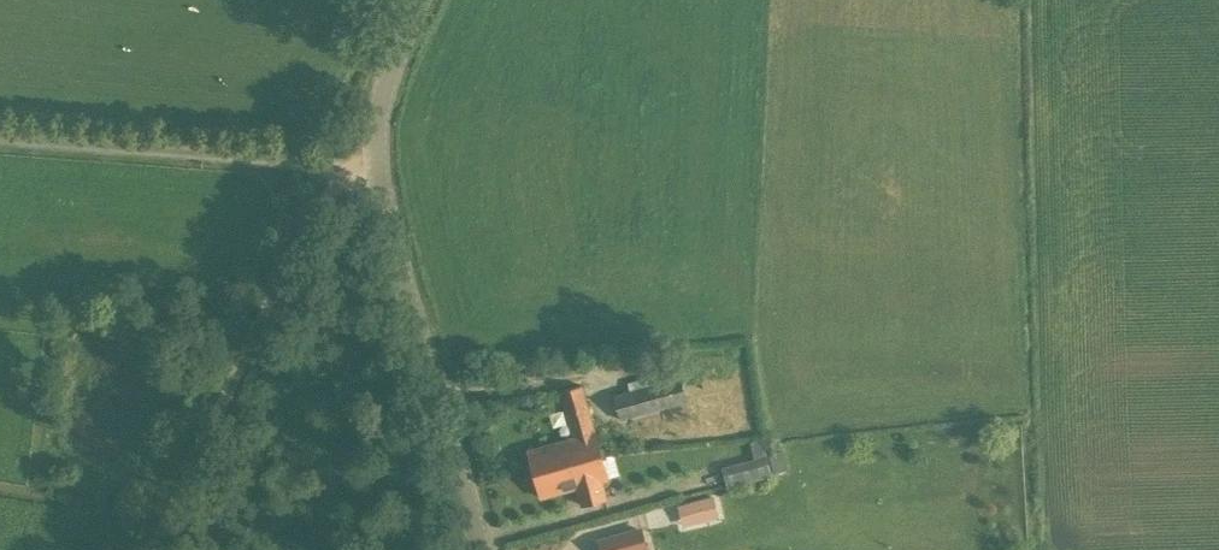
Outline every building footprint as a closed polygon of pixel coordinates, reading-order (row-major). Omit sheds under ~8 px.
[(620,420),(687,401),(680,375),(660,381),(658,373),(627,382),(630,391),(613,396),(620,420)] [(561,392),(574,440),(529,453),(535,473),(601,454),(595,434),(581,386),(561,392)] [(727,488),(810,465),(806,452),(791,456),(791,454),(781,456),(782,459),(769,462),(766,454),(721,467),(727,488)] [(607,478),(601,454),(535,473),(541,497),(577,486),(582,505),(605,498),(600,480),(607,478)] [(675,504),(681,526),(719,515),(713,493),(675,504)] [(647,549),(641,530),(599,541),(601,549),(644,549),(647,549)]
